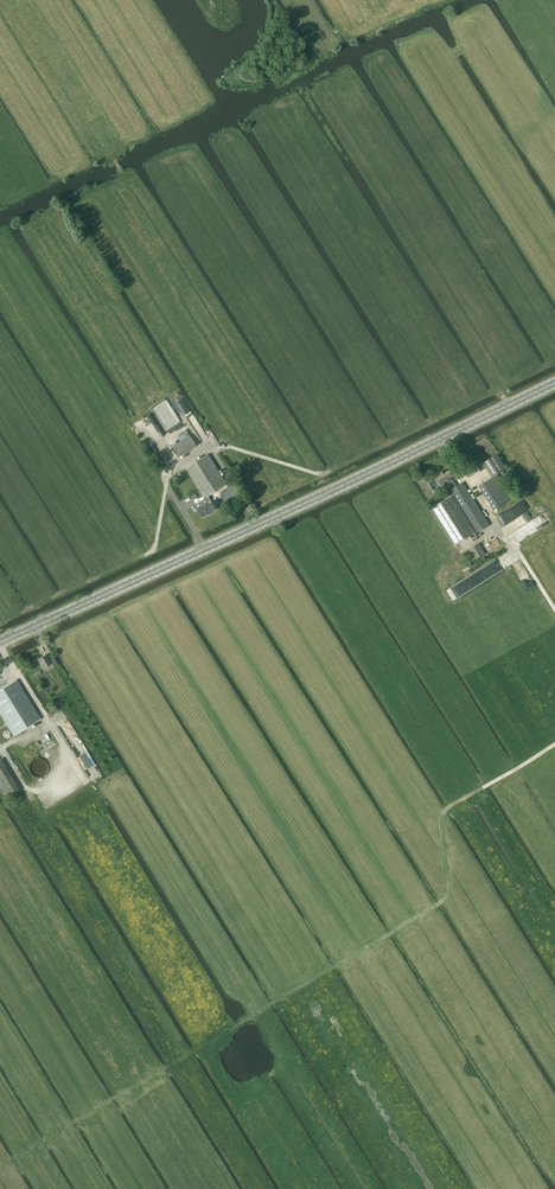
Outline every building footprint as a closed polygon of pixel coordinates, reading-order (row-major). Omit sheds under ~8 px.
[(180,423),(166,401),(150,411),(165,433),(180,423)] [(162,440),(149,418),(141,423),(154,445),(162,440)] [(178,457),(196,446),(190,436),(172,447),(178,457)] [(208,454),(186,468),(205,499),(208,496),(227,484),(208,454)] [(484,462),(493,476),(505,469),(496,455),(484,462)] [(442,472),(435,476),(441,485),(447,481),(452,489),(457,486),(452,478),(453,477),(449,471),(443,474),(442,472)] [(493,509),(512,498),(497,475),(479,487),(493,509)] [(452,489),(450,491),(453,495),(431,509),(454,545),(475,532),(476,533),(489,525),(463,483),(457,486),(452,489)] [(216,509),(208,496),(205,499),(207,503),(198,509),(203,517),(216,509)] [(475,560),(485,554),(479,544),(469,551),(475,560)] [(54,668),(58,665),(54,657),(50,660),(46,654),(38,660),(43,669),(52,664),(54,668)] [(0,690),(0,713),(14,736),(41,719),(17,680),(0,690)] [(19,789),(0,759),(0,788),(6,797),(19,789)]
